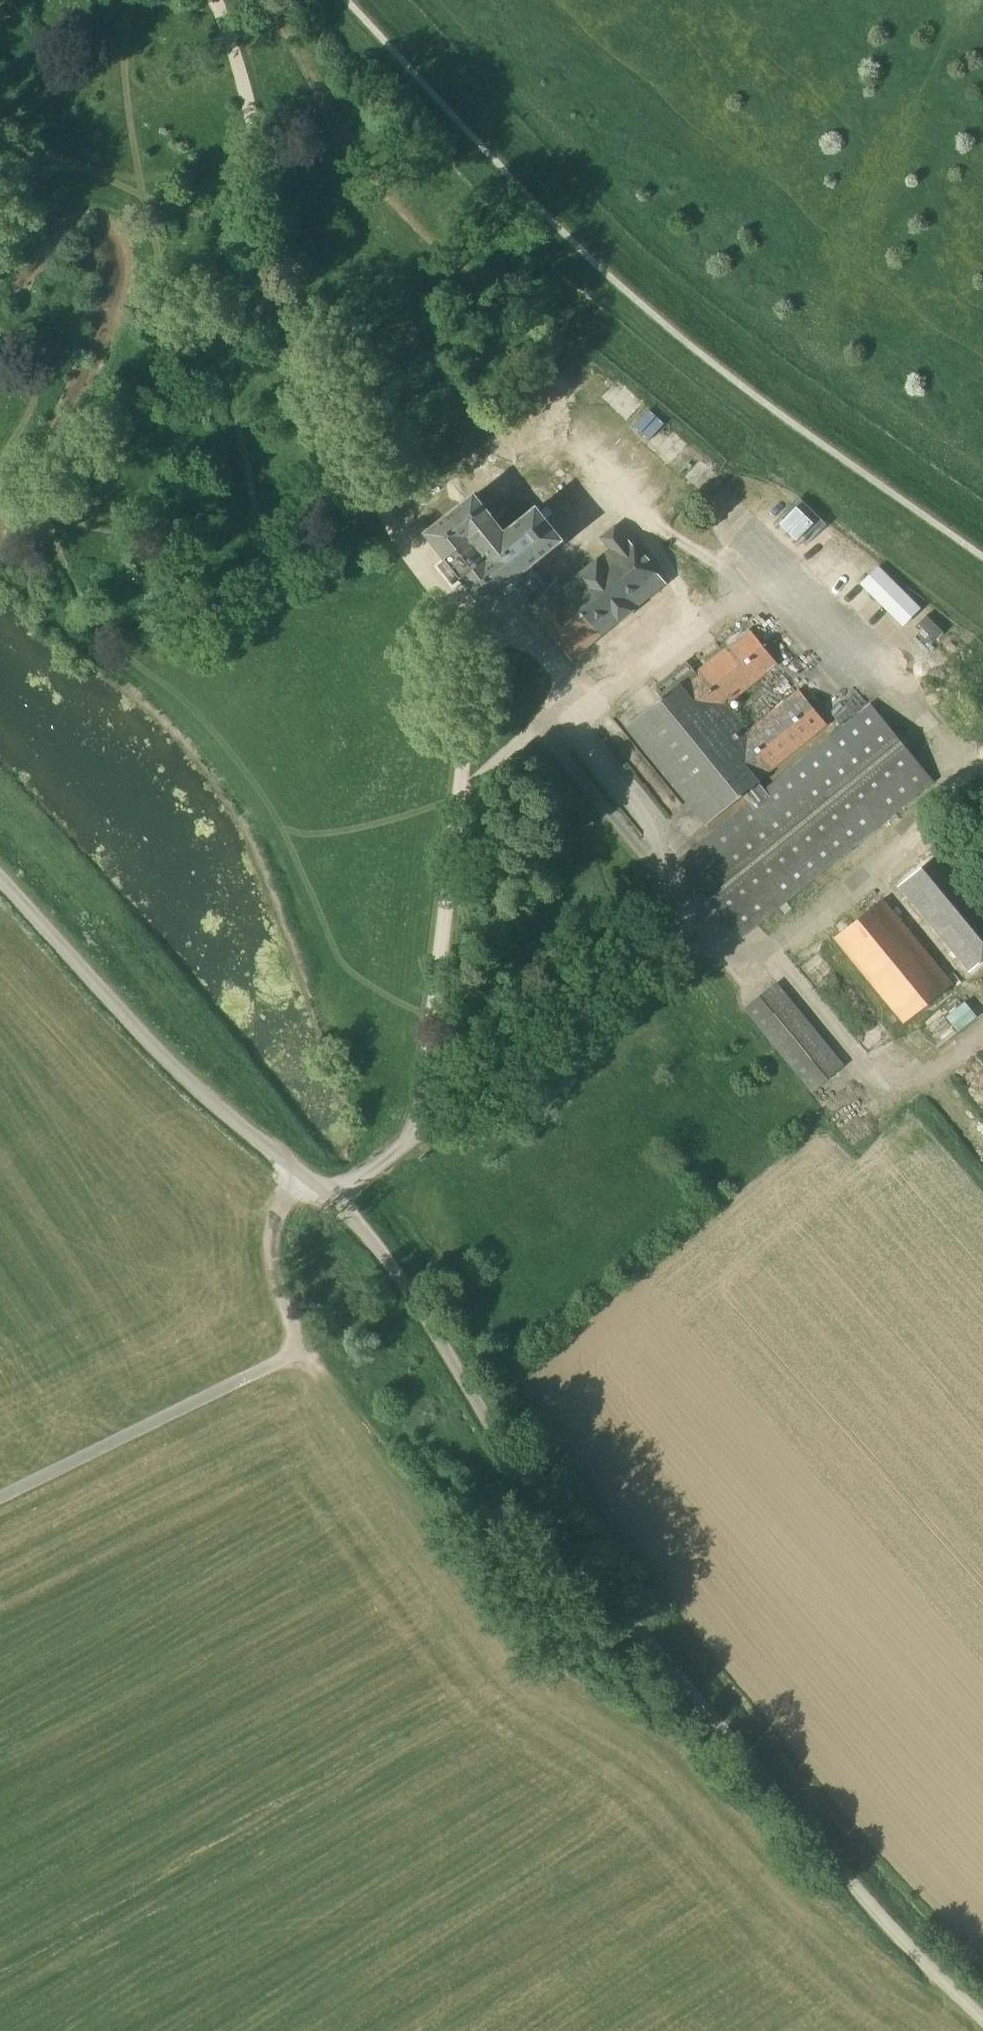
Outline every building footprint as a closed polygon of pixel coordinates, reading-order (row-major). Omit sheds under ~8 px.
[(427,534),(482,604),(562,541),(536,509),(505,534),(475,496),(427,534)] [(528,604),(572,658),(666,583),(627,535),(625,537),(615,525),(601,537),(610,548),(562,587),(557,580),(528,604)] [(920,675),(940,655),(897,611),(877,630),(920,675)] [(678,860),(741,938),(934,782),(871,704),(765,789),(759,780),(827,726),(798,690),(749,729),(729,704),(777,664),(749,629),(695,672),(687,662),(655,687),(663,697),(627,727),(706,825),(742,795),(748,803),(678,860)] [(613,736),(620,758),(636,752),(628,731),(613,736)] [(970,972),(982,961),(982,894),(968,876),(979,866),(980,861),(960,837),(900,886),(970,972)] [(833,939),(903,1024),(953,986),(883,900),(833,939)] [(743,1009),(810,1093),(843,1065),(776,983),(743,1009)]
